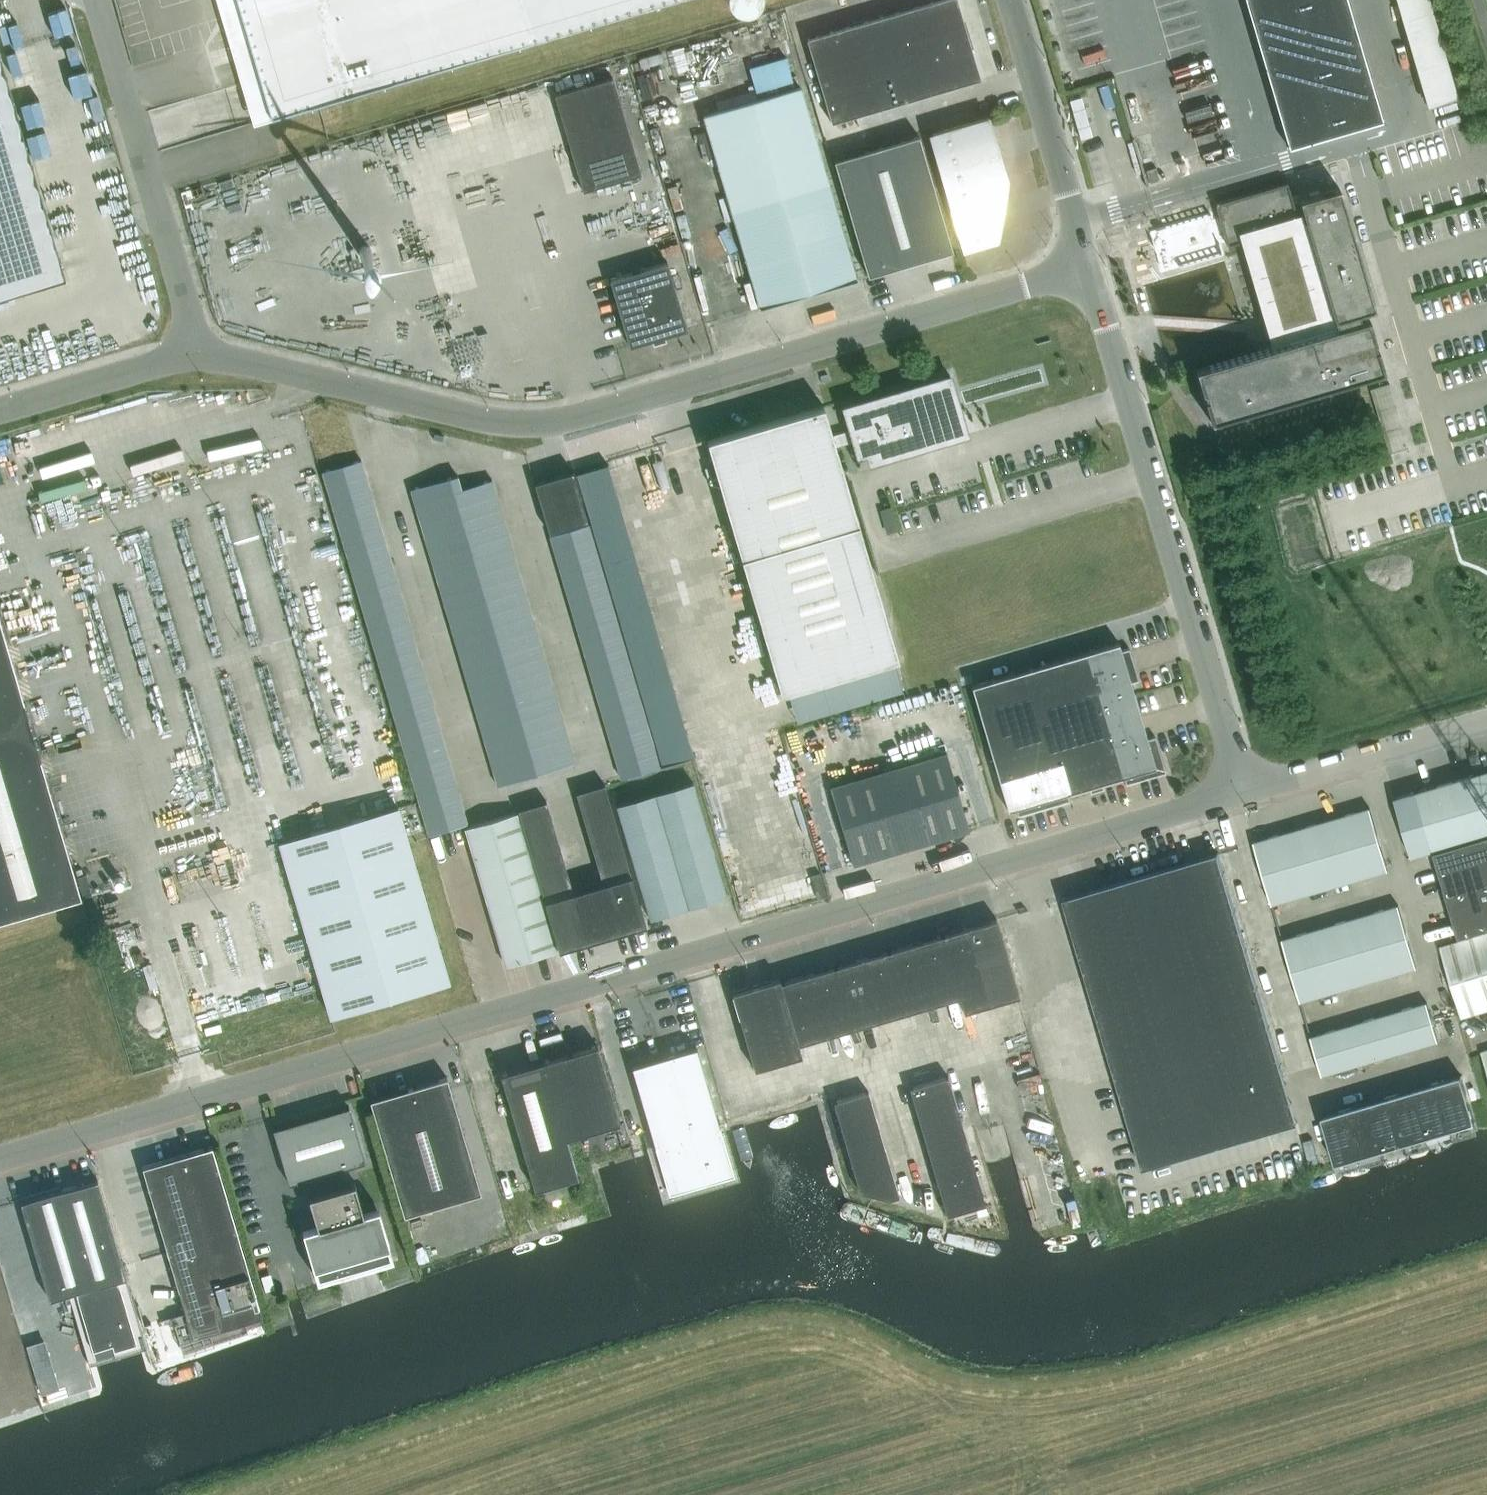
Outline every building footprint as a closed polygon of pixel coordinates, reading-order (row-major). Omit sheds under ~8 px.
[(240,11),(245,31),(246,32),(248,40),(249,45),(258,75),(259,77),(261,85),(268,108),(271,117),(316,104),(318,103),(530,41),(669,0),(236,0),(240,11)] [(968,36),(958,0),(934,0),(931,1),(943,43),(968,36)] [(1382,119),(1347,0),(1245,0),(1288,147),(1382,119)] [(1430,0),(1397,0),(1428,104),(1458,96),(1430,0)] [(943,43),(931,1),(906,8),(918,50),(943,43)] [(918,50),(906,8),(881,16),(893,58),(918,50)] [(893,58),(881,16),(856,23),(868,65),(893,58)] [(831,30),(844,72),(868,65),(856,23),(831,30)] [(806,38),(819,80),(844,72),(831,30),(806,38)] [(956,85),(981,78),(968,36),(943,43),(956,85)] [(918,50),(931,93),(956,85),(943,43),(918,50)] [(918,50),(893,58),(906,100),(931,93),(918,50)] [(66,279),(12,94),(0,54),(0,298),(66,279)] [(793,80),(786,55),(749,66),(756,90),(793,80)] [(868,65),(881,107),(906,100),(893,58),(868,65)] [(881,107),(868,65),(844,72),(856,115),(881,107)] [(844,72),(819,80),(831,122),(856,115),(844,72)] [(556,93),(584,190),(642,173),(614,76),(556,93)] [(29,134),(55,129),(44,79),(18,85),(29,134)] [(703,114),(760,307),(857,278),(800,86),(703,114)] [(982,194),(999,189),(1002,188),(997,172),(1005,170),(989,116),(969,122),(933,133),(948,185),(944,186),(963,250),(996,241),(982,194)] [(834,159),(868,275),(952,250),(919,135),(834,159)] [(1149,182),(1159,179),(1156,166),(1145,170),(1149,182)] [(1195,369),(1210,421),(1385,370),(1367,310),(1375,307),(1339,187),(1292,200),(1287,181),(1215,203),(1227,245),(1250,238),(1276,330),(1280,343),(1195,369)] [(666,338),(665,335),(688,328),(668,261),(611,278),(630,345),(653,339),(654,342),(666,338)] [(709,439),(707,440),(781,692),(788,690),(894,659),(898,658),(835,445),(853,440),(857,456),(867,453),(870,462),(958,437),(967,434),(967,433),(962,415),(962,414),(950,374),(842,406),(849,429),(832,434),(823,405),(709,439)] [(847,387),(845,377),(835,380),(838,390),(847,387)] [(1370,395),(1389,459),(1409,453),(1389,389),(1370,395)] [(361,459),(322,470),(326,484),(365,473),(361,459)] [(534,482),(548,532),(587,520),(573,470),(572,470),(534,482)] [(365,473),(326,484),(330,497),(369,486),(365,473)] [(457,475),(449,477),(453,490),(461,488),(457,475)] [(449,477),(410,488),(414,502),(453,490),(449,477)] [(461,488),(453,490),(457,504),(495,492),(491,479),(461,488)] [(369,486),(330,497),(334,511),(373,499),(369,486)] [(453,490),(414,502),(418,515),(457,504),(453,490)] [(495,492),(457,504),(461,517),(499,506),(495,492)] [(373,499),(334,511),(338,524),(377,513),(373,499)] [(457,504),(418,515),(422,529),(461,517),(457,504)] [(499,506),(461,517),(465,531),(503,519),(499,506)] [(898,532),(891,508),(879,512),(886,536),(898,532)] [(377,513),(338,524),(342,538),(381,526),(377,513)] [(461,517),(422,529),(426,542),(465,531),(461,517)] [(503,519),(465,531),(469,544),(507,533),(503,519)] [(588,523),(549,535),(553,548),(592,537),(588,523)] [(381,526),(342,538),(345,551),(385,540),(381,526)] [(465,531),(426,542),(430,556),(469,544),(465,531)] [(507,533),(469,544),(473,558),(511,546),(507,533)] [(592,537),(553,548),(557,562),(596,550),(592,537)] [(385,540),(345,551),(349,565),(389,553),(385,540)] [(469,544),(430,556),(434,569),(473,558),(469,544)] [(511,546),(473,558),(477,571),(515,560),(511,546)] [(596,550),(557,562),(561,575),(600,564),(596,550)] [(389,553),(349,565),(353,578),(392,567),(389,553)] [(473,558),(434,569),(438,583),(477,571),(473,558)] [(515,560),(477,571),(481,585),(519,573),(515,560)] [(600,564),(561,575),(565,589),(604,577),(600,564)] [(392,567),(353,578),(357,592),(396,580),(392,567)] [(477,571),(438,583),(442,596),(481,585),(477,571)] [(519,573),(481,585),(485,598),(523,587),(519,573)] [(604,577),(565,589),(569,602),(608,591),(604,577)] [(396,580),(357,592),(361,605),(400,594),(396,580)] [(481,585),(442,596),(446,610),(485,598),(481,585)] [(523,587),(485,598),(489,612),(527,600),(523,587)] [(608,591),(569,602),(573,616),(612,604),(608,591)] [(400,594),(361,605),(365,618),(404,607),(400,594)] [(485,598),(446,610),(450,623),(489,612),(485,598)] [(527,600),(489,612),(492,625),(531,614),(527,600)] [(612,604),(573,616),(577,629),(616,618),(612,604)] [(404,607),(365,618),(369,632),(408,620),(404,607)] [(489,612),(450,623),(454,637),(492,625),(489,612)] [(531,614),(492,625),(496,639),(535,627),(531,614)] [(616,618),(577,629),(581,643),(620,631),(616,618)] [(82,897),(0,620),(0,921),(82,897)] [(408,620),(369,632),(373,645),(412,634),(408,620)] [(492,625),(454,637),(458,650),(496,639),(492,625)] [(535,627),(496,639),(500,652),(539,641),(535,627)] [(620,631),(581,643),(585,656),(624,645),(620,631)] [(412,634),(373,645),(377,659),(416,647),(412,634)] [(496,639),(458,650),(462,663),(500,652),(496,639)] [(539,641),(500,652),(504,666),(543,654),(539,641)] [(971,685),(1008,809),(1016,807),(1018,815),(1069,800),(1067,792),(1123,775),(1125,783),(1165,772),(1155,735),(1147,737),(1130,682),(1138,679),(1129,647),(1121,649),(1119,642),(971,685)] [(624,645),(585,656),(589,670),(628,658),(624,645)] [(416,647),(377,659),(381,672),(420,661),(416,647)] [(500,652),(462,663),(466,677),(504,666),(500,652)] [(543,654),(504,666),(508,679),(547,668),(543,654)] [(628,658),(589,670),(593,683),(632,671),(628,658)] [(420,661),(381,672),(385,686),(424,674),(420,661)] [(504,666),(466,677),(470,690),(508,679),(504,666)] [(547,668),(508,679),(512,693),(551,681),(547,668)] [(632,671),(593,683),(597,696),(636,685),(632,671)] [(424,674),(385,686),(389,699),(428,688),(424,674)] [(508,679),(470,690),(474,704),(512,693),(508,679)] [(551,681),(512,693),(516,706),(555,695),(551,681)] [(636,685),(597,696),(601,710),(640,698),(636,685)] [(428,688),(389,699),(393,713),(432,701),(428,688)] [(512,693),(474,704),(478,717),(516,706),(512,693)] [(555,695),(516,706),(520,719),(559,708),(555,695)] [(640,698),(601,710),(605,723),(644,712),(640,698)] [(432,701),(393,713),(397,726),(436,714),(432,701)] [(516,706),(478,717),(482,731),(520,719),(516,706)] [(559,708),(520,719),(524,733),(563,722),(559,708)] [(644,712),(605,723),(609,737),(648,725),(644,712)] [(436,714),(397,726),(401,739),(440,728),(436,714)] [(520,719),(482,731),(486,744),(524,733),(520,719)] [(563,722),(524,733),(528,746),(567,735),(563,722)] [(648,725),(609,737),(613,750),(652,739),(648,725)] [(440,728),(401,739),(405,753),(444,741),(440,728)] [(524,733),(486,744),(490,758),(528,746),(524,733)] [(567,735),(528,746),(532,760),(571,749),(567,735)] [(652,739),(613,750),(617,764),(656,752),(652,739)] [(444,741),(405,753),(408,766),(448,755),(444,741)] [(528,746),(490,758),(494,771),(532,760),(528,746)] [(571,749),(532,760),(536,773),(575,762),(571,749)] [(830,786),(853,863),(853,864),(969,829),(946,751),(830,786)] [(656,752),(617,764),(621,777),(660,766),(656,752)] [(448,755),(408,766),(412,780),(452,768),(448,755)] [(532,760),(494,771),(497,785),(536,773),(532,760)] [(452,768),(412,780),(416,793),(455,782),(452,768)] [(1397,796),(1414,855),(1433,849),(1486,833),(1486,770),(1416,791),(1397,796)] [(688,907),(726,896),(693,781),(655,793),(688,907)] [(455,782),(416,793),(420,807),(459,795),(455,782)] [(605,783),(576,792),(580,807),(610,798),(606,784),(605,783)] [(655,793),(616,804),(650,918),(688,907),(655,793)] [(459,795),(420,807),(424,820),(463,809),(459,795)] [(610,798),(580,807),(585,822),(614,814),(610,798)] [(547,800),(518,809),(518,810),(522,824),(551,815),(547,800)] [(279,840),(331,1016),(449,981),(408,842),(398,805),(279,840)] [(1379,838),(1370,807),(1351,813),(1360,844),(1379,838)] [(463,809),(424,820),(428,833),(467,822),(463,809)] [(516,811),(465,826),(506,965),(557,950),(516,811)] [(1351,813),(1331,818),(1340,850),(1360,844),(1351,813)] [(614,814),(585,822),(589,837),(619,829),(614,814)] [(551,815),(522,824),(526,839),(555,831),(551,815)] [(1312,824),(1321,855),(1340,850),(1331,818),(1312,824)] [(1312,824),(1292,830),(1302,861),(1321,855),(1312,824)] [(619,829),(589,837),(593,852),(623,844),(619,829)] [(1273,835),(1282,867),(1302,861),(1292,830),(1273,835)] [(555,831),(526,839),(531,854),(560,846),(555,831)] [(1254,841),(1263,873),(1282,867),(1273,835),(1254,841)] [(1486,858),(1486,835),(1434,851),(1440,872),(1486,858)] [(1388,869),(1379,838),(1360,844),(1369,875),(1388,869)] [(623,844),(593,852),(598,868),(627,859),(623,844)] [(1360,844),(1340,850),(1349,880),(1369,875),(1360,844)] [(560,846),(531,854),(535,869),(564,861),(560,846)] [(1340,850),(1321,855),(1330,886),(1349,880),(1340,850)] [(1218,851),(1216,852),(1063,897),(1143,1167),(1298,1121),(1218,851)] [(1321,855),(1302,861),(1311,892),(1330,886),(1321,855)] [(1486,881),(1486,858),(1440,872),(1446,893),(1486,881)] [(627,859),(598,868),(602,883),(632,874),(627,859)] [(564,861),(535,869),(540,884),(569,876),(564,861)] [(1311,892),(1302,861),(1282,867),(1291,898),(1311,892)] [(1272,903),(1291,898),(1282,867),(1263,873),(1272,903)] [(573,891),(544,900),(559,950),(646,925),(632,874),(602,883),(573,891)] [(569,876),(540,884),(544,900),(573,891),(569,876)] [(1486,904),(1486,881),(1446,893),(1452,914),(1486,904)] [(1379,910),(1388,941),(1408,935),(1398,904),(1379,910)] [(1486,927),(1486,904),(1452,914),(1459,936),(1486,927)] [(1360,915),(1369,947),(1388,941),(1379,910),(1360,915)] [(1349,952),(1369,947),(1360,915),(1340,921),(1349,952)] [(1019,995),(997,918),(780,981),(779,978),(732,991),(754,1068),(802,1054),(798,1043),(959,996),(964,1011),(1019,995)] [(1321,927),(1330,958),(1349,952),(1340,921),(1321,927)] [(1311,964),(1330,958),(1321,927),(1302,933),(1311,964)] [(1462,1016),(1486,1009),(1486,931),(1441,946),(1462,1016)] [(1282,938),(1291,969),(1311,964),(1302,933),(1282,938)] [(1417,966),(1408,935),(1388,941),(1397,972),(1417,966)] [(1397,972),(1388,941),(1369,947),(1378,978),(1397,972)] [(1359,983),(1378,978),(1369,947),(1349,952),(1359,983)] [(1349,952),(1330,958),(1339,989),(1359,983),(1349,952)] [(1320,995),(1339,989),(1330,958),(1311,964),(1320,995)] [(1291,969),(1300,1000),(1320,995),(1311,964),(1291,969)] [(1427,1001),(1408,1007),(1419,1045),(1438,1040),(1433,1021),(1427,1001)] [(1388,1013),(1399,1051),(1419,1045),(1408,1007),(1388,1013)] [(1388,1013),(1369,1018),(1380,1057),(1399,1051),(1388,1013)] [(1369,1018),(1349,1024),(1361,1062),(1380,1057),(1369,1018)] [(1361,1062),(1349,1024),(1330,1030),(1341,1068),(1361,1062)] [(1330,1030),(1311,1036),(1322,1074),(1341,1068),(1330,1030)] [(535,1189),(577,1176),(566,1138),(620,1122),(597,1045),(501,1073),(535,1189)] [(668,1191),(733,1172),(696,1046),(632,1065),(668,1191)] [(1452,1128),(1475,1121),(1461,1074),(1438,1081),(1452,1128)] [(909,1087),(915,1107),(954,1096),(948,1075),(909,1087)] [(370,1099),(374,1114),(404,1214),(481,1192),(447,1076),(408,1088),(370,1099)] [(1428,1135),(1452,1128),(1438,1081),(1414,1088),(1428,1135)] [(1405,1142),(1428,1135),(1414,1088),(1391,1094),(1405,1142)] [(868,1090),(833,1101),(842,1129),(877,1119),(868,1090)] [(1382,1148),(1405,1142),(1391,1094),(1368,1101),(1382,1148)] [(915,1107),(921,1126),(959,1115),(954,1096),(915,1107)] [(1359,1155),(1382,1148),(1368,1101),(1345,1108),(1359,1155)] [(288,1180),(289,1183),(313,1176),(365,1160),(349,1105),(344,1107),(277,1126),(273,1128),(273,1130),(288,1180)] [(1335,1162),(1359,1155),(1345,1108),(1321,1115),(1335,1162)] [(965,1134),(959,1115),(921,1126),(926,1145),(965,1134)] [(850,1158),(885,1147),(877,1119),(842,1129),(850,1158)] [(971,1153),(965,1134),(926,1145),(932,1165),(971,1153)] [(225,1188),(212,1146),(142,1166),(155,1209),(225,1188)] [(899,1195),(885,1147),(850,1158),(860,1190),(888,1198),(899,1195)] [(938,1184),(976,1172),(971,1153),(932,1165),(938,1184)] [(947,1215),(985,1203),(976,1172),(938,1184),(947,1215)] [(97,1179),(21,1201),(49,1299),(69,1293),(89,1364),(147,1347),(97,1179)] [(302,1229),(317,1279),(393,1257),(378,1207),(363,1211),(354,1180),(308,1194),(317,1225),(302,1229)] [(155,1209),(167,1251),(237,1230),(225,1188),(155,1209)] [(237,1230),(167,1251),(180,1293),(250,1273),(237,1230)] [(180,1293),(192,1336),(262,1315),(250,1273),(180,1293)]
